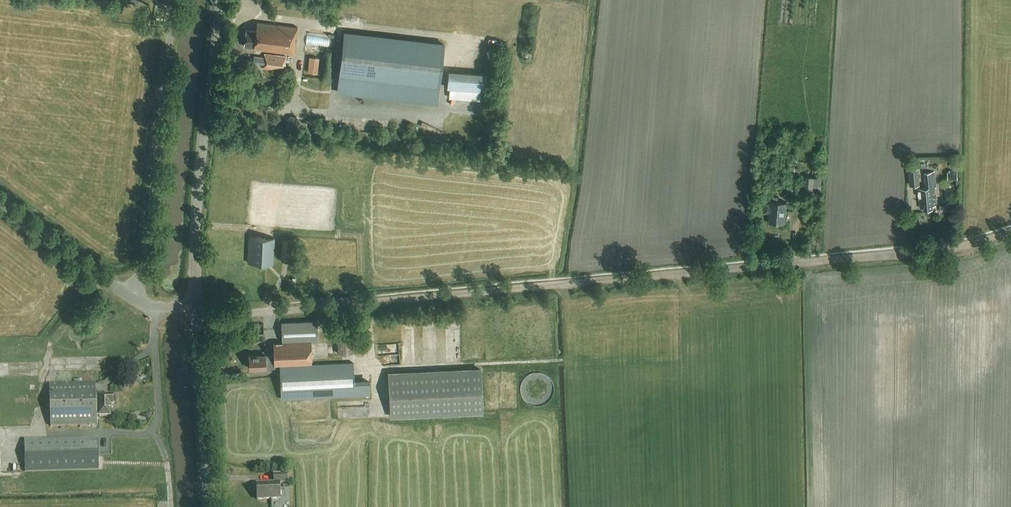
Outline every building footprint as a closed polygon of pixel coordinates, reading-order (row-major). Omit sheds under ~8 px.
[(262,49),(262,50),(294,54),(298,27),(257,22),(256,31),(245,30),(243,46),(262,49)] [(444,45),(344,33),(337,92),(437,103),(444,45)] [(263,65),(263,68),(285,71),(286,57),(264,54),(264,58),(254,56),(253,63),(263,65)] [(317,74),(318,65),(308,64),(308,73),(317,74)] [(450,87),(449,97),(489,99),(490,71),(448,70),(447,87),(450,87)] [(290,116),(285,121),(285,128),(289,132),(296,133),(301,128),(301,122),(297,117),(290,116)] [(789,193),(796,194),(799,169),(791,168),(789,193)] [(908,170),(910,186),(920,185),(919,169),(908,170)] [(958,170),(949,170),(949,172),(947,172),(948,180),(958,179),(958,170)] [(934,173),(924,174),(926,188),(918,189),(920,208),(924,208),(924,209),(933,208),(932,205),(935,205),(934,187),(936,187),(934,173)] [(805,177),(804,189),(816,190),(815,202),(821,202),(823,178),(805,177)] [(770,213),(769,222),(784,223),(786,202),(771,201),(771,204),(764,204),(763,213),(770,213)] [(947,212),(954,212),(954,203),(946,204),(947,212)] [(274,238),(249,237),(247,263),(273,264),(274,238)] [(274,365),(284,365),(296,364),(312,363),(311,342),(318,341),(317,322),(281,323),(282,343),(273,343),(273,356),(265,356),(265,355),(249,356),(250,369),(274,368),(274,365)] [(338,348),(338,350),(338,354),(353,353),(351,323),(336,324),(338,348)] [(296,364),(284,365),(284,367),(280,367),(281,399),(370,395),(369,379),(353,379),(353,364),(296,366),(296,364)] [(390,418),(483,414),(481,368),(388,372),(390,418)] [(109,408),(109,406),(112,406),(112,404),(113,403),(113,399),(112,398),(112,397),(96,397),(95,384),(49,385),(50,426),(97,425),(97,417),(103,417),(111,417),(111,408),(109,408)] [(97,438),(23,440),(24,472),(98,470),(97,438)] [(286,474),(274,475),(274,483),(256,484),(257,500),(280,499),(279,483),(287,483),(286,474)]
